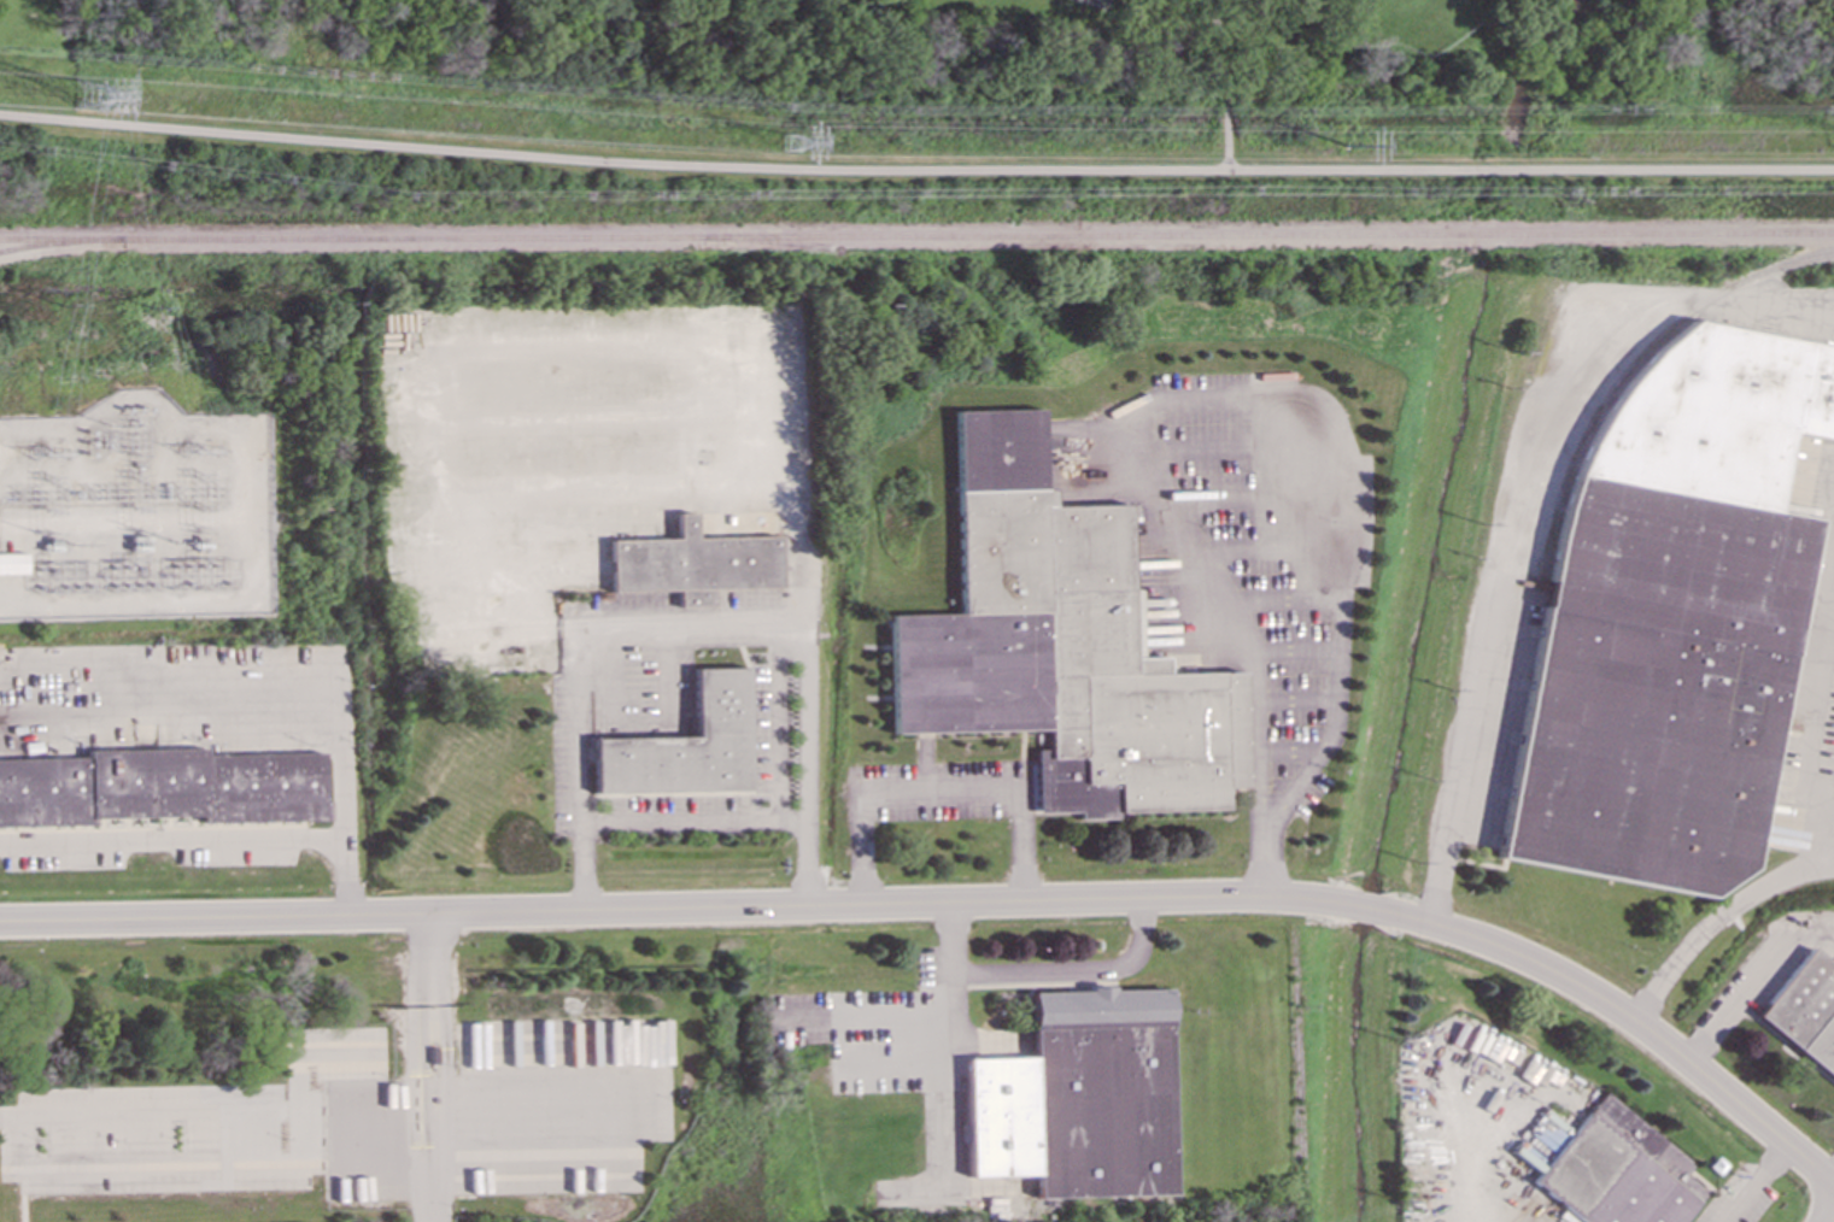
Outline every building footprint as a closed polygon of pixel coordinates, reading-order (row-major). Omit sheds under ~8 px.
[(1709,900),(1752,873),(1820,519),(1776,512),(1789,433),(1833,440),(1833,432),(1833,345),(1695,319),(1658,351),(1629,381),(1587,443),(1561,509),(1498,856),(1709,900)] [(892,734),(1045,728),(1047,748),(1033,750),(1036,812),(1076,811),(1077,818),(1119,817),(1119,812),(1223,809),(1221,787),(1244,787),(1240,670),(1165,674),(1164,656),(1139,657),(1137,589),(1129,589),(1125,504),(1050,506),(1049,489),(1042,489),(1038,407),(951,411),(960,612),(887,615),(892,734)] [(608,439),(608,469),(653,470),(653,440),(608,439)] [(778,536),(693,536),(693,512),(674,512),(674,539),(608,539),(609,591),(676,591),(678,606),(711,606),(711,588),(778,588),(778,536)] [(530,540),(530,536),(539,536),(539,527),(514,526),(514,539),(530,540)] [(25,574),(25,552),(0,553),(0,574),(25,574)] [(591,738),(592,792),(746,789),(744,666),(692,668),(693,736),(591,738)] [(92,824),(92,817),(199,816),(199,822),(323,821),(323,753),(204,754),(204,748),(86,748),(86,757),(0,758),(0,825),(92,824)] [(1809,948),(1754,1017),(1833,1080),(1833,968),(1809,948)] [(1171,1194),(1167,987),(1085,989),(1085,991),(1029,992),(1031,1057),(963,1058),(967,1176),(1035,1175),(1035,1197),(1171,1194)] [(1705,1191),(1684,1174),(1693,1162),(1601,1091),(1528,1186),(1575,1221),(1681,1221),(1705,1191)]
